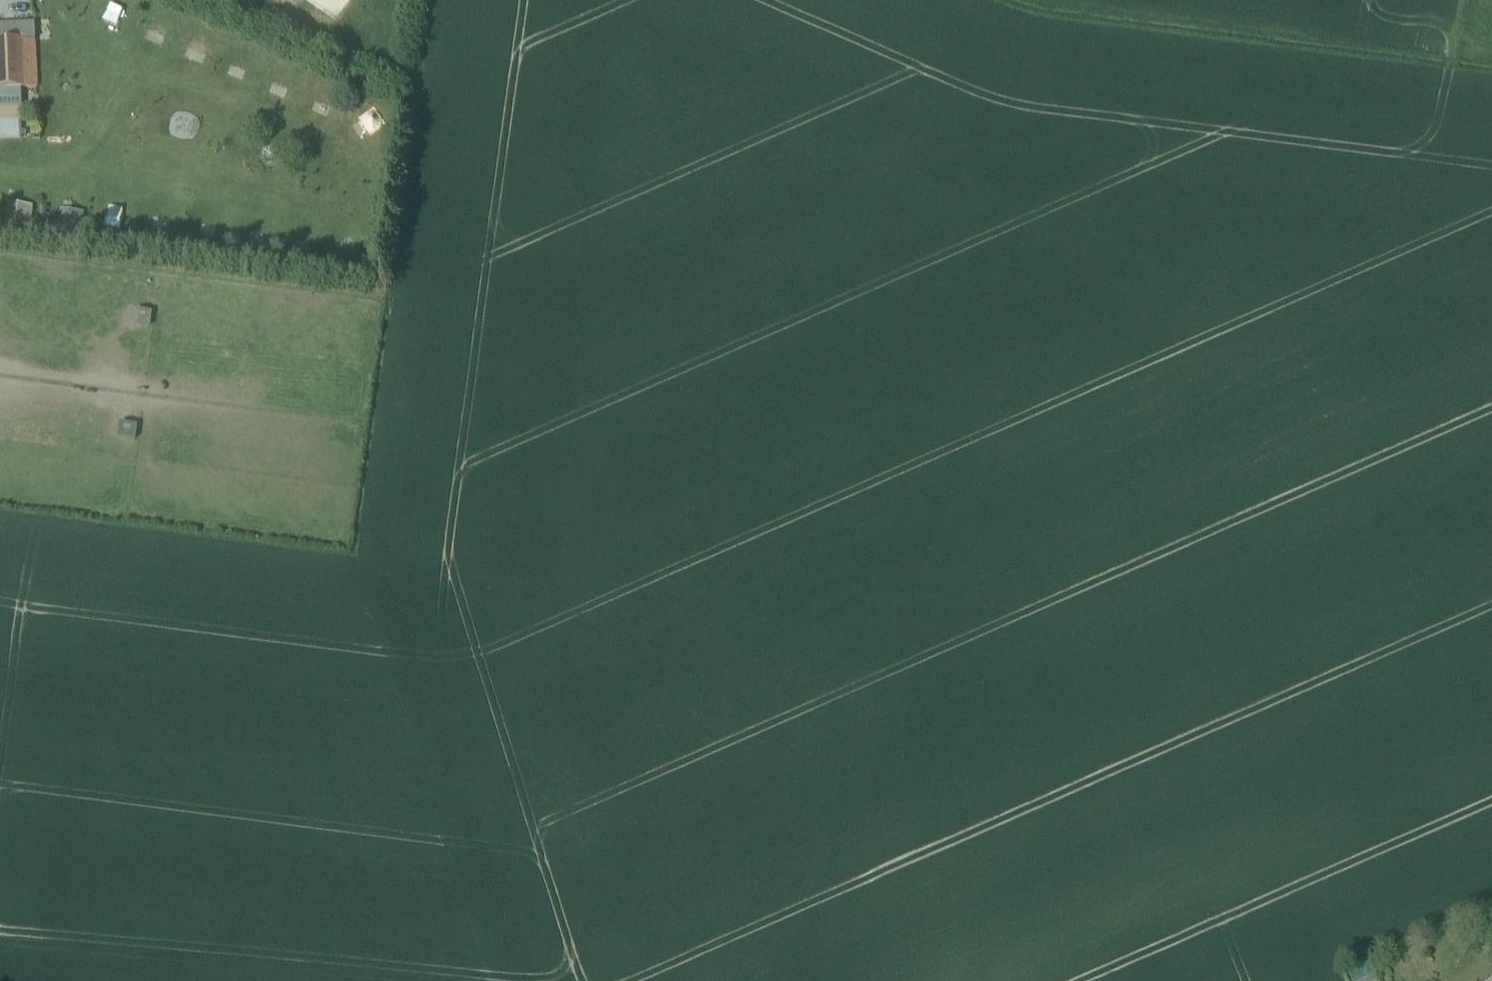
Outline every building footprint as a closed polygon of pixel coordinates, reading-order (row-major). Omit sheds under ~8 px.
[(181,56),(203,63),(210,45),(188,37),(181,56)] [(20,89),(40,88),(38,40),(0,42),(0,121),(22,120),(20,89)] [(3,236),(29,239),(33,206),(8,203),(3,236)] [(59,210),(56,243),(80,245),(84,212),(59,210)]
